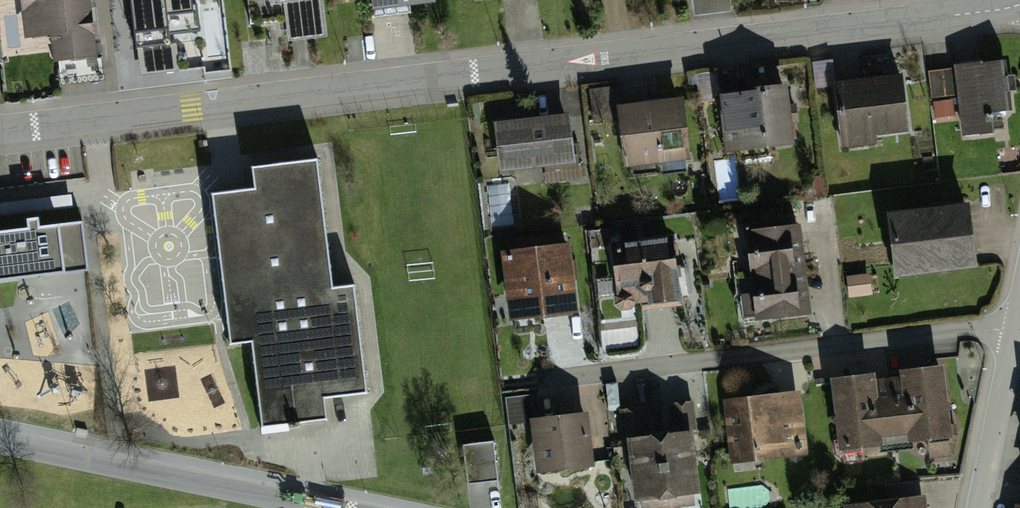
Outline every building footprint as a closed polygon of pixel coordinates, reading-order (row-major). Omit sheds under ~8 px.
[(25,44),(50,42),(53,70),(62,69),(63,89),(87,88),(85,64),(94,64),(89,2),(79,3),(79,0),(22,0),(25,44)] [(135,54),(169,52),(167,27),(194,25),(192,0),(131,0),(135,54)] [(276,3),(285,3),(288,41),(325,38),(322,0),(276,0),(276,3)] [(375,12),(432,6),(431,0),(373,0),(375,12)] [(999,70),(951,75),(958,144),(990,140),(987,116),(1004,114),(999,70)] [(899,82),(832,91),(839,146),(907,136),(899,82)] [(592,87),(591,109),(621,110),(621,87),(592,87)] [(787,93),(721,102),(729,159),(795,150),(787,93)] [(682,104),(617,112),(624,169),(689,162),(682,104)] [(568,119),(496,127),(501,176),(573,168),(568,119)] [(253,187),(211,192),(229,345),(251,343),(261,428),(289,424),(289,428),(297,427),(299,426),(300,424),(300,422),(328,419),(325,398),(368,393),(354,283),(332,286),(317,158),(251,166),(253,187)] [(509,182),(489,184),(492,231),(512,230),(509,182)] [(969,210),(889,220),(896,280),(976,270),(969,210)] [(88,270),(82,221),(39,226),(38,217),(27,219),(27,228),(0,231),(0,281),(88,270)] [(800,230),(741,234),(752,321),(808,316),(800,230)] [(670,244),(611,253),(619,310),(679,301),(670,244)] [(569,249),(506,257),(514,324),(577,316),(569,249)] [(944,370),(832,384),(841,458),(953,444),(944,370)] [(799,394),(720,405),(728,463),(807,453),(799,394)] [(586,418),(528,424),(534,476),(591,470),(586,418)] [(694,438),(635,445),(642,506),(701,499),(694,438)] [(495,447),(463,449),(467,493),(499,490),(495,447)] [(923,498),(847,507),(925,507),(923,498)]
